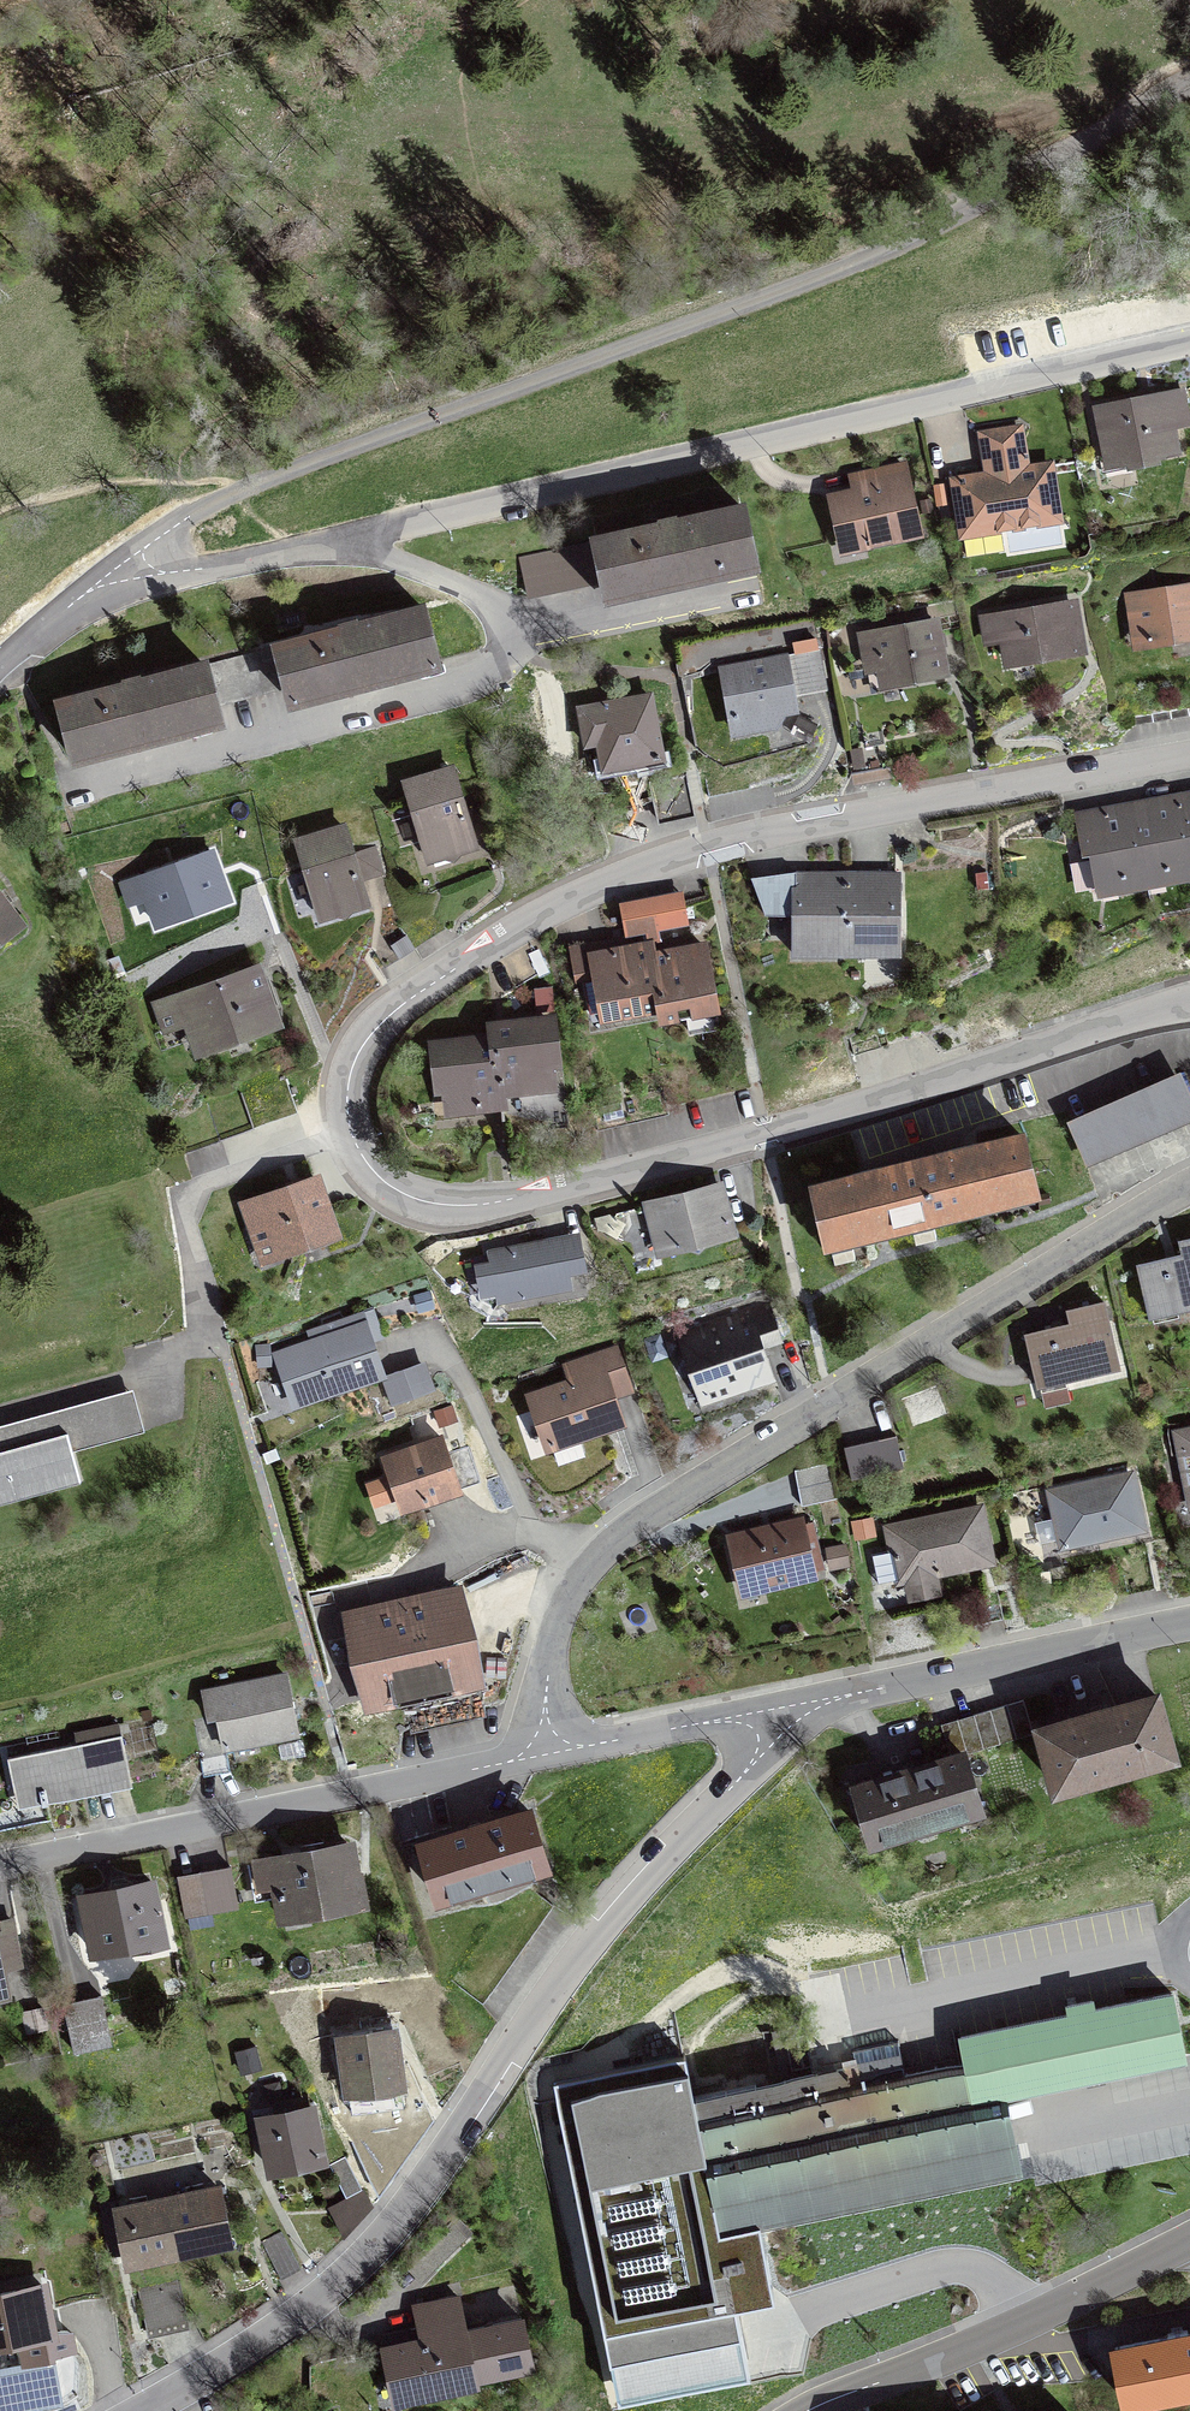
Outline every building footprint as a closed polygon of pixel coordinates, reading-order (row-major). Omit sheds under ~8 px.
[(1188,425),(1182,393),(1097,410),(1105,459),(1131,454),(1133,466),(1157,461),(1156,455),(1176,451),(1172,428),(1188,425)] [(1058,520),(1050,465),(1026,469),(1019,428),(982,434),(988,475),(954,480),(959,517),(980,532),(1058,520)] [(902,464),(882,468),(886,487),(833,498),(843,549),(916,533),(902,464)] [(607,594),(754,562),(742,509),(678,523),(676,516),(658,520),(659,527),(520,558),(528,594),(603,578),(607,594)] [(1147,643),(1189,636),(1189,587),(1129,597),(1132,621),(1143,619),(1147,643)] [(1081,651),(1072,603),(1001,616),(1009,663),(1081,651)] [(286,685),(290,699),(436,662),(422,609),(358,626),(356,619),(338,623),(340,630),(240,656),(251,695),(286,685)] [(867,669),(871,686),(945,672),(938,634),(934,635),(932,622),(874,633),(880,666),(867,669)] [(818,652),(723,670),(733,720),(758,716),(772,726),(783,711),(796,709),(793,694),(804,692),(801,677),(822,673),(818,652)] [(215,704),(251,695),(240,656),(142,682),(140,675),(121,680),(123,687),(59,703),(73,756),(219,718),(215,704)] [(651,698),(630,702),(630,699),(579,709),(586,744),(598,742),(602,762),(623,758),(625,766),(663,758),(651,698)] [(845,737),(851,773),(889,766),(882,730),(863,734),(845,737)] [(473,841),(452,769),(406,783),(427,855),(473,841)] [(687,774),(648,781),(657,819),(695,810),(687,774)] [(1180,796),(1181,802),(1189,849),(1189,794),(1180,796)] [(1133,805),(1146,875),(1189,867),(1189,849),(1181,802),(1157,806),(1153,801),(1133,805)] [(1098,884),(1146,875),(1134,811),(1110,815),(1105,810),(1078,815),(1085,856),(1092,854),(1098,884)] [(319,913),(365,899),(360,880),(382,873),(374,847),(352,854),(344,827),(297,841),(319,913)] [(211,852),(140,877),(157,925),(228,900),(211,852)] [(752,907),(788,907),(788,872),(752,872),(752,907)] [(845,946),(846,946),(846,872),(796,872),(795,946),(845,946)] [(897,946),(897,872),(846,872),(846,946),(897,946)] [(642,900),(647,930),(650,943),(659,942),(657,928),(687,923),(682,893),(642,900)] [(20,924),(0,896),(0,940),(20,924)] [(628,933),(647,930),(642,900),(622,904),(628,933)] [(384,966),(414,946),(396,919),(366,938),(384,966)] [(661,1009),(652,955),(650,943),(592,954),(597,980),(605,979),(612,1018),(661,1009)] [(704,946),(652,955),(661,1009),(663,1021),(708,1013),(700,969),(708,968),(704,946)] [(209,1047),(277,1023),(258,969),(178,997),(194,1040),(209,1047)] [(491,1026),(493,1038),(500,1092),(547,1087),(542,1043),(551,1042),(548,1020),(491,1026)] [(453,1110),(502,1104),(500,1092),(493,1038),(437,1045),(440,1067),(448,1066),(453,1110)] [(1178,1078),(1074,1123),(1089,1160),(1189,1116),(1189,1081),(1178,1078)] [(1022,1136),(917,1161),(930,1217),(1035,1192),(1022,1136)] [(827,1243),(930,1217),(917,1161),(814,1187),(827,1243)] [(316,1180),(245,1206),(253,1229),(267,1224),(277,1253),(334,1233),(316,1180)] [(732,1233),(721,1186),(647,1205),(659,1252),(732,1233)] [(1150,1316),(1189,1306),(1189,1238),(1180,1241),(1183,1254),(1138,1264),(1150,1316)] [(568,1285),(559,1241),(492,1254),(500,1298),(568,1285)] [(1037,1385),(1119,1366),(1103,1302),(1068,1310),(1071,1323),(1025,1334),(1037,1385)] [(760,1348),(780,1341),(768,1304),(677,1335),(701,1406),(772,1382),(760,1348)] [(333,1392),(383,1374),(365,1322),(275,1353),(292,1401),(331,1388),(333,1392)] [(424,1366),(386,1380),(394,1404),(432,1389),(424,1366)] [(533,1396),(550,1445),(552,1445),(557,1461),(562,1463),(581,1457),(583,1452),(578,1436),(619,1421),(602,1373),(533,1396)] [(79,1480),(68,1437),(115,1424),(108,1397),(0,1426),(0,1502),(79,1480)] [(1178,1433),(1189,1493),(1189,1430),(1178,1433)] [(844,1447),(851,1479),(903,1467),(896,1435),(844,1447)] [(384,1457),(402,1509),(459,1489),(441,1438),(384,1457)] [(830,1463),(795,1470),(802,1505),(837,1499),(830,1463)] [(1063,1545),(1142,1528),(1130,1474),(1051,1492),(1063,1545)] [(887,1527),(892,1551),(872,1555),(878,1583),(972,1565),(968,1544),(987,1540),(980,1508),(887,1527)] [(801,1522),(731,1538),(741,1582),(762,1577),(764,1585),(813,1573),(801,1522)] [(841,1551),(842,1572),(861,1571),(860,1549),(841,1551)] [(368,1700),(401,1693),(477,1675),(458,1593),(349,1618),(368,1700)] [(285,1675),(204,1691),(209,1716),(218,1715),(224,1748),(297,1733),(285,1675)] [(477,1675),(401,1693),(410,1730),(486,1712),(477,1675)] [(1172,1754),(1156,1695),(1040,1728),(1056,1787),(1172,1754)] [(950,1755),(951,1757),(963,1753),(1033,1732),(1023,1699),(941,1724),(950,1755)] [(14,1784),(37,1779),(43,1804),(133,1786),(121,1734),(8,1757),(14,1784)] [(979,1808),(963,1753),(951,1757),(856,1786),(873,1841),(979,1808)] [(439,1898),(545,1865),(528,1810),(422,1843),(439,1898)] [(357,1877),(355,1877),(349,1845),(272,1860),(282,1916),(362,1901),(357,1877)] [(231,1866),(178,1876),(185,1916),(238,1906),(231,1866)] [(152,1882),(82,1896),(92,1952),(119,1947),(118,1943),(133,1940),(135,1947),(162,1941),(152,1882)] [(5,1991),(1,1967),(19,1963),(11,1920),(0,1922),(0,1993),(5,1991)] [(685,2054),(554,2081),(619,2399),(749,2372),(736,2307),(776,2299),(760,2221),(1020,2168),(1004,2089),(1185,2056),(1172,1993),(1093,2009),(1092,2001),(1067,2005),(1069,2014),(960,2036),(966,2063),(905,2075),(898,2040),(852,2049),(859,2084),(847,2086),(844,2067),(781,2082),(781,2079),(694,2097),(685,2054)] [(101,1996),(64,2003),(74,2051),(112,2043),(101,1996)] [(341,2037),(349,2091),(400,2083),(389,2017),(370,2019),(371,2033),(341,2037)] [(260,2117),(272,2170),(322,2159),(311,2106),(260,2117)] [(346,2197),(362,2188),(345,2157),(329,2165),(346,2197)] [(168,2198),(179,2251),(229,2240),(218,2187),(168,2198)] [(117,2209),(128,2262),(179,2251),(168,2198),(117,2209)] [(262,2243),(281,2279),(301,2268),(282,2232),(262,2243)] [(188,2322),(179,2281),(138,2290),(147,2331),(188,2322)] [(51,2331),(42,2285),(0,2293),(0,2342),(19,2339),(24,2364),(54,2358),(53,2355),(76,2350),(73,2335),(67,2330),(51,2331)] [(385,2350),(392,2382),(396,2397),(475,2380),(474,2376),(531,2365),(521,2320),(465,2332),(457,2297),(416,2306),(424,2341),(385,2349),(385,2350)] [(1189,2387),(1189,2333),(1116,2348),(1126,2399),(1189,2387)] [(396,2397),(392,2382),(385,2350),(355,2357),(354,2354),(322,2361),(333,2410),(399,2410),(396,2397)] [(24,2364),(0,2369),(0,2410),(16,2410),(62,2402),(54,2358),(24,2364)]
